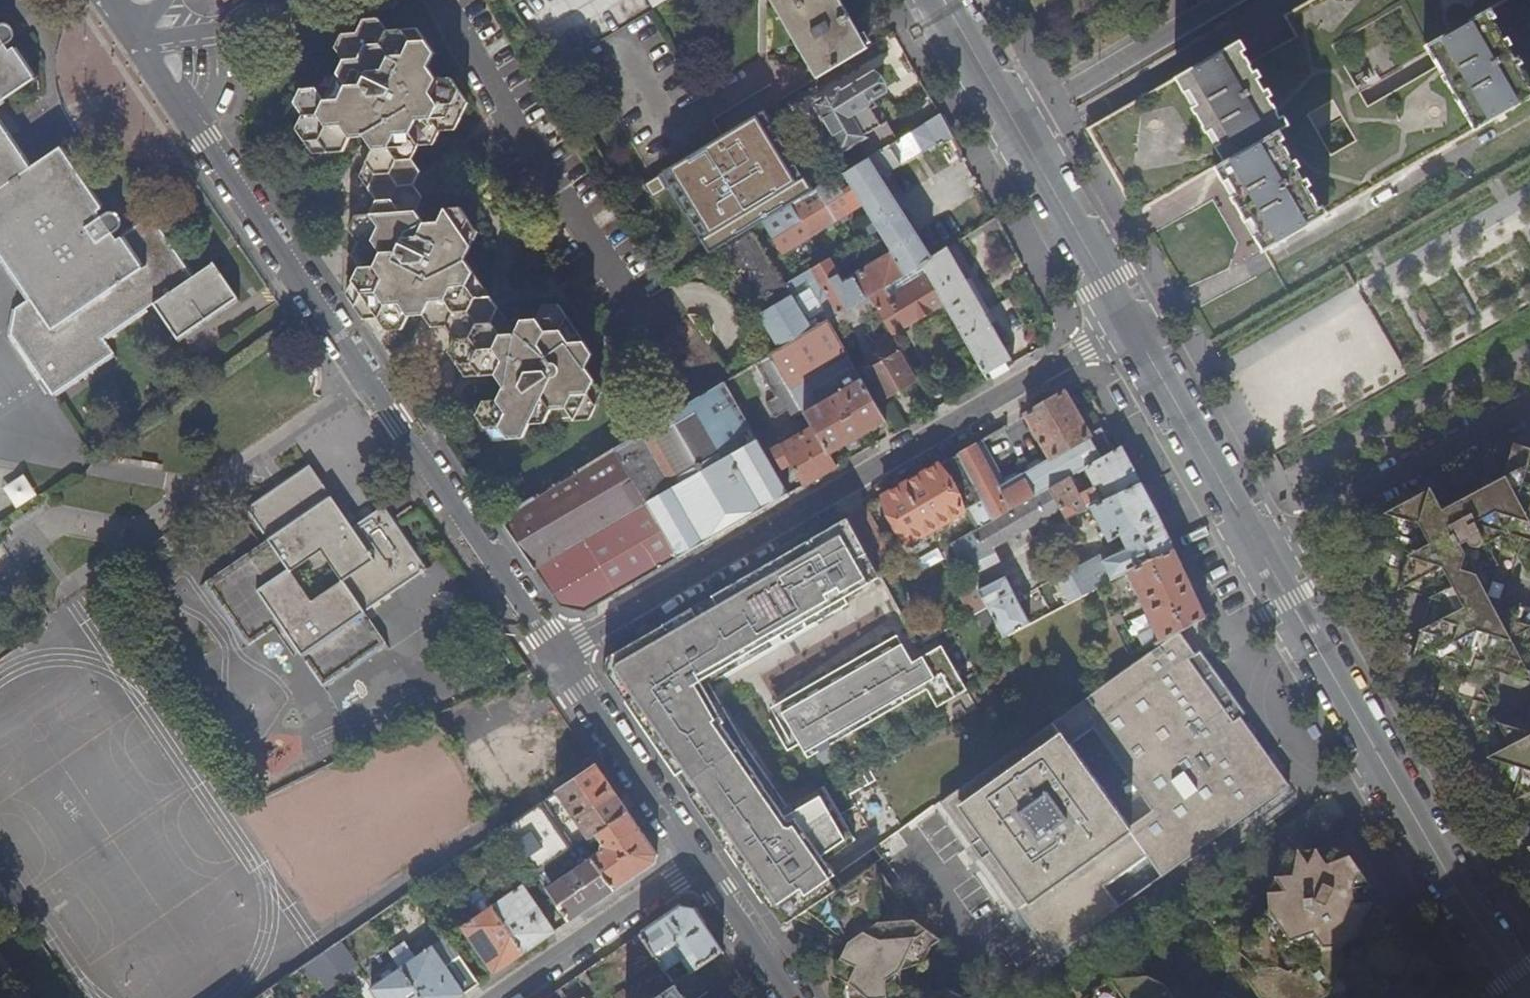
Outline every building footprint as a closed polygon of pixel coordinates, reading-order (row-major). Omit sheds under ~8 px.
[(651,8),(665,0),(646,0),(651,8)] [(815,81),(865,50),(836,0),(767,0),(815,81)] [(1246,63),(1234,43),(1174,77),(1172,76),(1085,127),(1117,182),(1134,212),(1214,165),(1261,248),(1387,176),(1529,93),(1529,88),(1484,8),(1498,0),(1305,0),(1283,13),(1295,35),(1246,63)] [(358,264),(345,293),(363,319),(378,317),(387,330),(401,329),(408,316),(422,314),(431,327),(446,326),(454,338),(449,352),(457,365),(471,364),(481,376),(496,376),(504,388),(497,401),(481,402),(474,415),(483,428),(498,427),(507,440),(523,439),(530,425),(590,421),(597,407),(589,393),(595,380),(587,368),(595,353),(561,304),(546,306),(539,319),(524,321),(515,308),(500,309),(493,297),(476,298),(468,285),(474,272),(466,259),(472,246),(463,234),(470,219),(461,208),(446,208),(441,222),(425,222),(417,209),(423,196),(414,182),(421,169),(413,156),(418,143),(432,143),(439,128),(455,128),(469,98),(450,73),(436,75),(426,63),(433,49),(417,25),(386,25),(378,13),(362,14),(357,28),(340,29),(334,42),(342,55),(335,70),(321,70),(313,84),(299,85),(293,99),(301,111),(294,125),(304,137),(319,137),(327,150),(342,149),(350,134),(364,133),(372,146),(365,161),(373,172),(367,185),(376,197),(369,211),(355,212),(348,227),(357,239),(350,252),(358,264)] [(34,78),(13,47),(10,49),(5,44),(12,40),(15,33),(14,27),(10,23),(5,22),(1,23),(0,23),(0,101),(34,78)] [(868,158),(899,139),(887,120),(880,125),(871,109),(878,105),(873,96),(882,91),(873,76),(838,95),(837,92),(816,105),(842,149),(857,140),(868,158)] [(880,125),(887,120),(878,105),(871,109),(880,125)] [(750,229),(718,249),(780,349),(828,320),(869,295),(885,285),(907,272),(923,263),(931,258),(882,176),(902,164),(902,165),(936,145),(939,148),(954,140),(940,114),(899,139),(868,158),(843,173),(850,185),(840,191),(833,179),(800,199),(807,212),(787,223),(779,211),(761,222),(782,254),(862,205),(892,253),(843,282),(828,259),(784,284),(750,229)] [(118,213),(114,211),(107,211),(101,216),(97,210),(101,207),(59,147),(29,167),(0,123),(0,254),(19,282),(32,298),(17,309),(13,334),(54,394),(115,353),(106,338),(155,304),(180,342),(241,300),(215,262),(193,276),(152,216),(118,239),(114,233),(120,229),(123,224),(123,219),(122,216),(118,213)] [(807,212),(800,199),(779,211),(787,223),(807,212)] [(970,278),(952,245),(947,248),(965,281),(970,278)] [(944,300),(989,378),(1012,365),(990,325),(982,312),(988,309),(970,278),(965,281),(947,248),(931,258),(923,263),(944,300)] [(869,295),(893,336),(909,327),(906,323),(944,300),(923,263),(907,272),(914,286),(892,298),(885,285),(869,295)] [(982,312),(990,325),(995,322),(988,309),(982,312)] [(828,320),(780,349),(771,355),(787,381),(790,386),(846,352),(828,320)] [(882,399),(915,380),(891,335),(874,345),(884,362),(866,373),(882,399)] [(804,412),(861,379),(846,352),(790,386),(791,388),(804,412)] [(787,381),(771,355),(758,363),(773,389),(787,381)] [(725,382),(739,407),(751,401),(736,376),(725,382)] [(886,421),(879,408),(861,379),(804,412),(813,427),(829,454),(886,421)] [(646,501),(679,558),(723,532),(789,494),(739,407),(725,382),(616,449),(646,501)] [(793,418),(804,412),(791,388),(766,402),(775,418),(788,410),(793,418)] [(1086,468),(1115,452),(1106,437),(1093,434),(1089,436),(1064,393),(1026,414),(1052,458),(1046,461),(1039,459),(1027,466),(1025,473),(1023,475),(1015,472),(1004,480),(982,440),(957,454),(982,500),(993,520),(1050,488),(1070,477),(1086,468)] [(894,433),(905,427),(890,401),(879,408),(886,421),(894,433)] [(789,463),(803,486),(836,467),(829,454),(813,427),(796,437),(794,434),(779,442),(780,446),(773,450),(783,467),(789,463)] [(1513,444),(1512,444),(1512,445),(1504,475),(1443,508),(1430,488),(1385,512),(1396,533),(1354,556),(1353,557),(1387,567),(1375,601),(1400,587),(1430,598),(1420,629),(1397,640),(1415,646),(1410,665),(1432,653),(1443,671),(1436,694),(1432,705),(1459,694),(1446,725),(1469,713),(1489,756),(1467,768),(1515,783),(1502,834),(1529,819),(1529,728),(1529,731),(1489,716),(1500,672),(1529,682),(1529,683),(1529,676),(1521,660),(1529,655),(1529,643),(1527,642),(1529,635),(1529,608),(1503,600),(1517,556),(1528,575),(1529,570),(1529,448),(1513,444)] [(1091,507),(1141,483),(1122,448),(1115,452),(1086,468),(1099,493),(1083,502),(1070,477),(1050,488),(1062,509),(1067,518),(1091,507)] [(534,569),(646,501),(616,449),(500,519),(534,569)] [(924,534),(982,500),(957,454),(881,498),(907,544),(909,543),(912,547),(927,538),(924,534)] [(385,508),(392,503),(391,502),(353,528),(324,485),(307,460),(305,461),(310,468),(249,509),(245,502),(243,503),(269,541),(263,545),(201,588),(202,589),(208,585),(249,645),(242,649),(244,651),(281,626),(327,693),(329,692),(324,686),(386,644),(390,651),(392,650),(366,612),(434,566),(433,564),(426,569),(397,525),(385,508)] [(19,504),(39,493),(27,473),(7,484),(19,504)] [(1160,519),(1141,483),(1091,507),(1109,542),(1121,536),(1126,545),(1123,546),(1125,551),(1120,554),(1118,549),(1108,553),(1110,558),(1104,562),(1096,556),(1058,577),(1071,600),(1096,587),(1128,572),(1175,549),(1160,519)] [(1385,511),(1385,512),(1430,488),(1429,487),(1385,511)] [(991,549),(1062,509),(1050,488),(993,520),(950,544),(969,578),(984,606),(1001,637),(1029,622),(991,549)] [(560,608),(584,613),(679,558),(646,501),(534,569),(560,608)] [(864,508),(848,518),(862,544),(879,535),(864,508)] [(779,823),(695,686),(881,579),(862,544),(848,518),(608,656),(604,672),(779,926),(792,917),(835,889),(822,869),(779,823)] [(1206,617),(1175,549),(1128,572),(1154,627),(1137,636),(1145,650),(1168,637),(1180,631),(1206,617)] [(955,586),(970,614),(984,606),(969,578),(955,586)] [(1180,631),(944,797),(1051,958),(1290,784),(1241,715),(1233,722),(1188,660),(1196,654),(1180,631)] [(926,686),(937,704),(968,687),(944,643),(912,661),(905,650),(897,637),(778,705),(806,756),(926,686)] [(627,811),(595,765),(556,792),(588,838),(627,811)] [(822,869),(858,843),(831,793),(779,823),(822,869)] [(564,817),(550,796),(505,827),(536,874),(567,852),(549,827),(564,817)] [(657,854),(627,811),(588,838),(582,842),(586,848),(599,840),(602,845),(600,845),(600,850),(591,856),(614,890),(655,862),(657,854)] [(568,921),(614,890),(591,856),(586,848),(582,842),(567,852),(536,874),(568,921)] [(1336,849),(1317,850),(1355,905),(1371,904),(1369,884),(1352,856),(1336,849)] [(1407,960),(1390,942),(1387,913),(1371,904),(1355,905),(1317,850),(1300,851),(1286,863),(1271,894),(1272,911),(1257,921),(1243,914),(1210,918),(1227,944),(1228,980),(1220,997),(1263,997),(1269,984),(1286,992),(1290,997),(1322,997),(1328,994),(1338,997),(1376,997),(1394,989),(1407,960)] [(907,919),(892,896),(888,899),(885,894),(871,867),(835,889),(792,917),(826,933),(846,941),(875,922),(907,919)] [(492,906),(524,952),(555,931),(523,885),(492,906)] [(463,926),(495,972),(524,952),(492,906),(485,895),(475,902),(482,913),(463,926)] [(690,972),(722,950),(694,908),(679,906),(639,934),(658,962),(661,966),(664,970),(681,959),(690,972)] [(831,971),(848,997),(933,997),(929,991),(912,992),(912,977),(927,944),(938,936),(907,919),(875,922),(846,941),(831,971)] [(658,962),(639,934),(624,944),(639,967),(647,970),(658,962)] [(339,975),(341,978),(357,966),(339,941),(323,952),(339,975)] [(479,983),(460,956),(444,965),(433,948),(411,962),(404,952),(394,958),(401,968),(422,997),(457,997),(479,983)] [(664,970),(661,966),(614,997),(652,997),(673,983),(670,979),(664,970)] [(401,968),(372,988),(378,997),(422,997),(401,968)] [(832,997),(848,997),(831,971),(832,997)] [(674,983),(679,980),(676,975),(670,979),(673,983),(674,983)] [(1141,992),(1162,985),(1146,977),(1130,979),(1141,992)] [(1162,985),(1141,992),(1130,979),(1119,993),(1096,988),(1092,997),(1170,997),(1162,985)] [(1110,980),(1096,988),(1119,993),(1130,979),(1110,980)] [(674,983),(673,983),(652,997),(684,997),(674,983)] [(285,994),(278,984),(265,993),(268,997),(279,997),(285,994)] [(1286,992),(1269,984),(1263,997),(1290,997),(1286,992)] [(929,991),(933,997),(962,997),(943,990),(929,991)]
